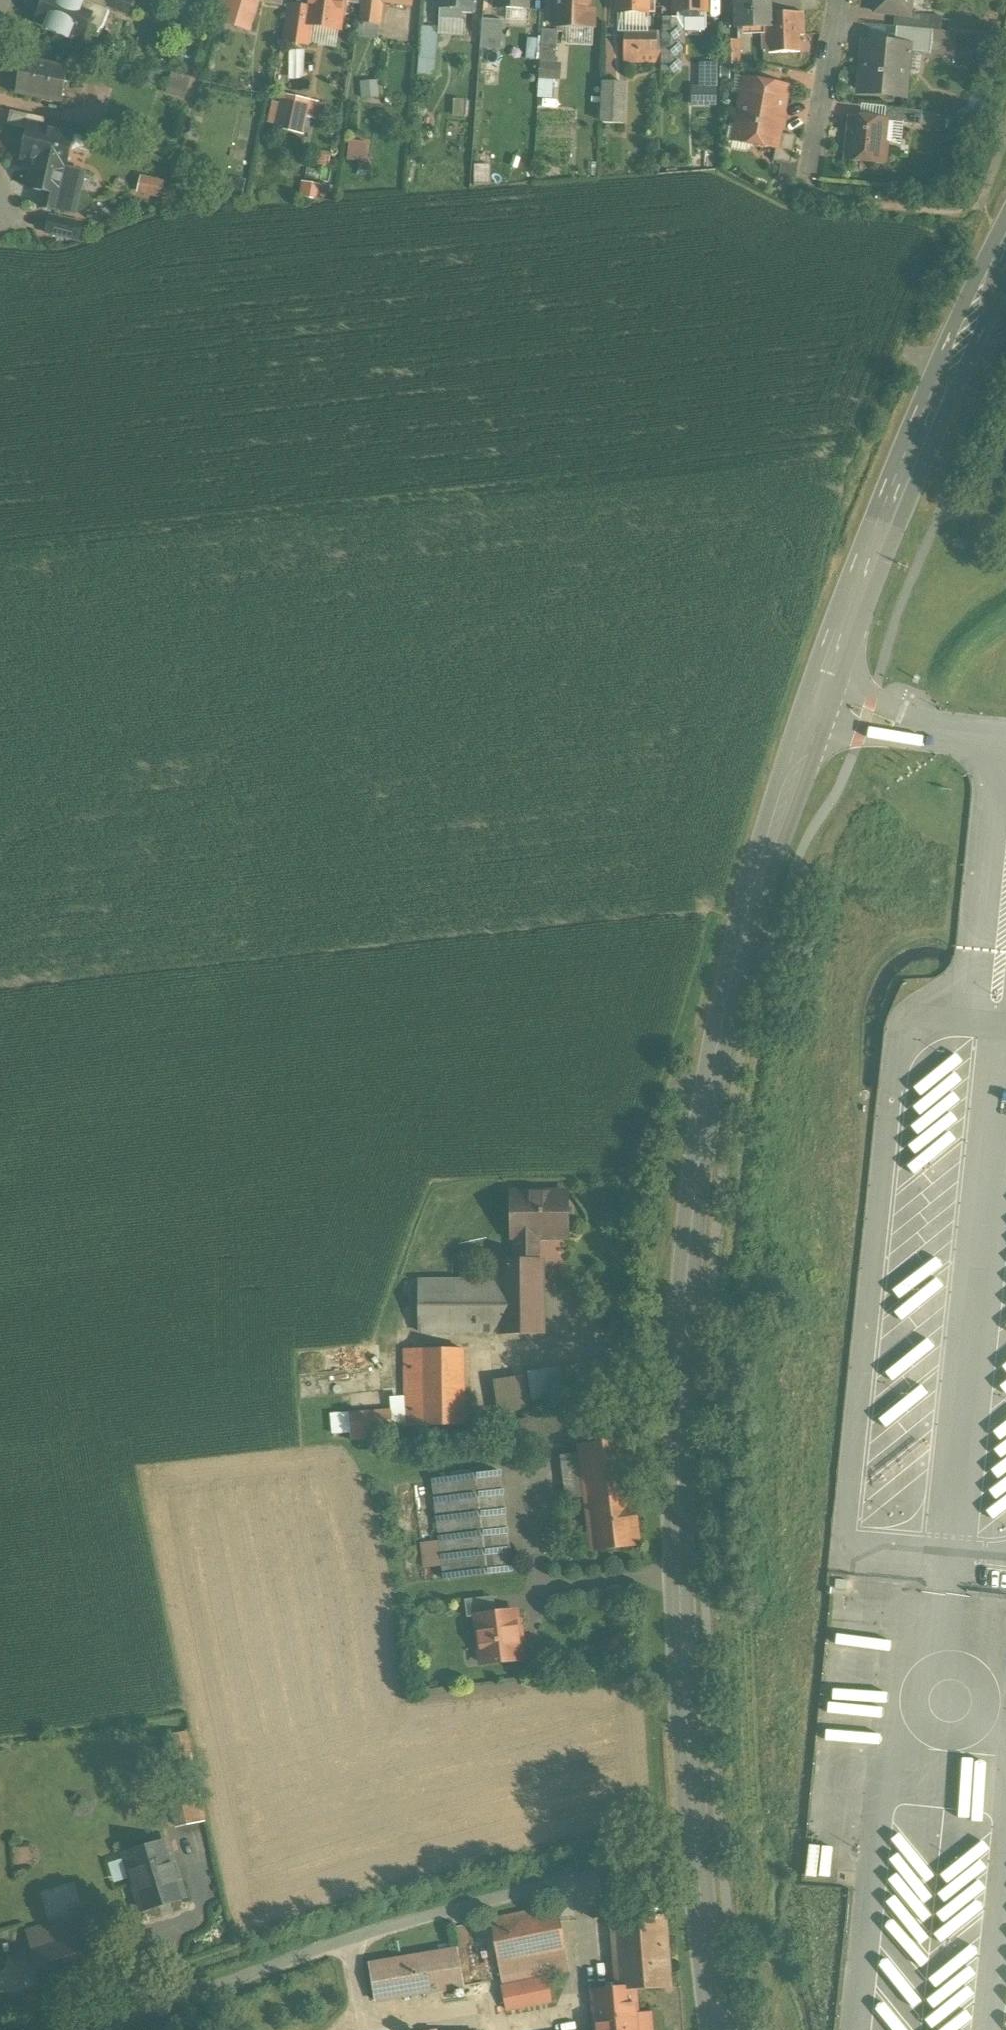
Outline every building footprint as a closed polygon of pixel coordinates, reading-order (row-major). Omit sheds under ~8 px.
[(38,22),(48,26),(47,29),(68,38),(69,35),(81,40),(87,24),(102,30),(109,12),(93,5),(93,6),(83,2),(84,0),(47,0),(38,22)] [(107,5),(129,14),(135,0),(109,0),(107,5)] [(250,0),(230,0),(223,21),(249,29),(257,2),(250,0)] [(309,5),(310,5),(309,8),(307,24),(312,25),(339,28),(343,0),(310,0),(309,5)] [(362,11),(381,14),(383,1),(411,5),(412,0),(364,0),(362,11)] [(440,7),(440,19),(461,20),(462,13),(473,13),(474,9),(475,0),(441,0),(440,7)] [(495,7),(527,9),(527,0),(495,0),(495,7)] [(557,11),(557,26),(579,27),(579,24),(593,24),(594,11),(589,11),(589,0),(557,0),(557,11)] [(617,12),(649,13),(649,2),(655,2),(655,0),(617,0),(617,12)] [(674,12),(706,12),(706,0),(674,0),(674,12)] [(769,14),(769,0),(737,0),(738,29),(762,28),(763,50),(769,50),(769,53),(800,52),(799,35),(804,35),(803,13),(769,14)] [(875,12),(895,14),(910,15),(910,14),(911,0),(876,0),(875,12)] [(309,8),(291,5),(286,41),(309,44),(312,25),(307,24),(309,8)] [(381,14),(362,11),(361,23),(380,25),(381,14)] [(931,16),(910,14),(910,15),(895,14),(894,26),(896,26),(930,30),(931,16)] [(504,21),(484,19),(482,47),(502,49),(504,21)] [(682,19),(663,19),(662,71),(680,71),(682,19)] [(434,27),(422,26),(419,51),(432,52),(437,53),(439,33),(434,27)] [(930,30),(896,26),(895,45),(908,46),(907,53),(930,55),(932,30),(930,30)] [(557,31),(543,30),(541,62),(555,63),(557,31)] [(932,30),(930,55),(953,57),(955,32),(932,30)] [(656,33),(624,32),(624,62),(656,62),(656,33)] [(739,41),(723,41),(724,65),(740,65),(739,43),(739,41)] [(895,45),(866,42),(861,92),(903,96),(907,53),(908,46),(895,45)] [(751,43),(739,43),(740,65),(751,64),(751,43)] [(286,51),(286,90),(303,90),(303,51),(286,51)] [(432,52),(419,51),(419,61),(431,62),(432,52)] [(68,68),(23,59),(17,93),(62,102),(68,68)] [(717,65),(700,64),(700,87),(717,87),(717,65)] [(172,70),(168,89),(188,93),(192,75),(172,70)] [(765,83),(762,80),(750,78),(747,80),(745,89),(742,91),(740,105),(742,108),(739,122),(736,124),(735,131),(739,137),(746,138),(749,136),(753,137),(758,144),(776,147),(778,148),(780,133),(781,128),(779,125),(780,118),(783,116),(788,87),(765,83)] [(624,83),(604,83),(603,123),(623,123),(624,83)] [(700,87),(692,87),(692,104),(716,105),(717,87),(700,87)] [(319,104),(284,96),(277,127),(303,133),(306,116),(316,118),(319,104)] [(922,111),(885,107),(884,119),(885,120),(885,122),(920,125),(922,111)] [(32,115),(13,111),(9,125),(29,130),(30,124),(32,115)] [(46,118),(33,115),(32,115),(30,124),(44,127),(46,118)] [(884,119),(852,116),(847,160),(881,163),(881,162),(886,158),(887,147),(883,143),(885,122),(885,120),(884,119)] [(44,127),(30,124),(29,130),(22,158),(35,161),(29,187),(44,191),(41,207),(56,210),(56,208),(74,212),(83,172),(65,168),(69,150),(87,154),(91,139),(73,135),(73,134),(44,127)] [(796,136),(780,133),(778,148),(776,147),(773,161),(791,164),(796,136)] [(371,161),(361,161),(360,170),(370,171),(371,161)] [(135,192),(158,198),(163,181),(139,175),(135,192)] [(245,181),(232,178),(231,182),(228,194),(242,197),(245,181)] [(231,182),(224,180),(222,192),(228,194),(231,182)] [(300,184),(299,198),(317,198),(317,184),(300,184)] [(82,224),(50,216),(46,232),(79,239),(82,224)] [(568,1192),(511,1192),(512,1237),(516,1237),(536,1237),(568,1237),(568,1192)] [(536,1237),(516,1237),(517,1261),(537,1261),(536,1237)] [(517,1261),(498,1261),(499,1280),(499,1331),(499,1334),(543,1334),(543,1261),(537,1261),(517,1261)] [(499,1280),(418,1281),(418,1331),(499,1331),(499,1280)] [(463,1349),(405,1349),(406,1425),(464,1425),(463,1349)] [(560,1367),(528,1372),(532,1399),(564,1394),(560,1367)] [(498,1414),(528,1410),(523,1376),(494,1380),(498,1414)] [(392,1410),(349,1414),(351,1439),(394,1436),(392,1410)] [(538,1415),(483,1431),(492,1466),(548,1449),(538,1415)] [(628,1439),(578,1445),(579,1453),(561,1455),(566,1500),(584,1497),(634,1491),(628,1439)] [(500,1471),(433,1479),(445,1579),(512,1571),(500,1471)] [(634,1491),(584,1497),(591,1551),(641,1545),(634,1491)] [(516,1611),(476,1616),(482,1663),(522,1658),(520,1644),(522,1644),(522,1642),(520,1642),(518,1627),(520,1627),(519,1625),(518,1625),(516,1611)] [(185,1731),(164,1736),(173,1775),(166,1776),(177,1827),(204,1821),(185,1731)] [(922,1763),(918,1821),(975,1824),(976,1812),(990,1813),(993,1767),(922,1763)] [(167,1842),(126,1854),(143,1908),(183,1896),(167,1842)] [(557,1906),(490,1919),(502,1983),(569,1970),(570,1970),(557,1905),(556,1905),(557,1906)] [(84,1913),(26,1930),(44,1989),(101,1971),(84,1913)] [(666,1915),(612,1918),(618,1989),(619,1990),(634,1989),(672,1987),(666,1915)] [(457,1948),(370,1963),(376,2001),(464,1986),(457,1948)] [(546,1978),(503,1986),(508,2010),(551,2001),(546,1978)] [(596,1990),(597,2006),(595,2007),(597,2029),(652,2029),(650,2013),(636,2015),(634,1989),(619,1990),(618,1989),(596,1990)]
